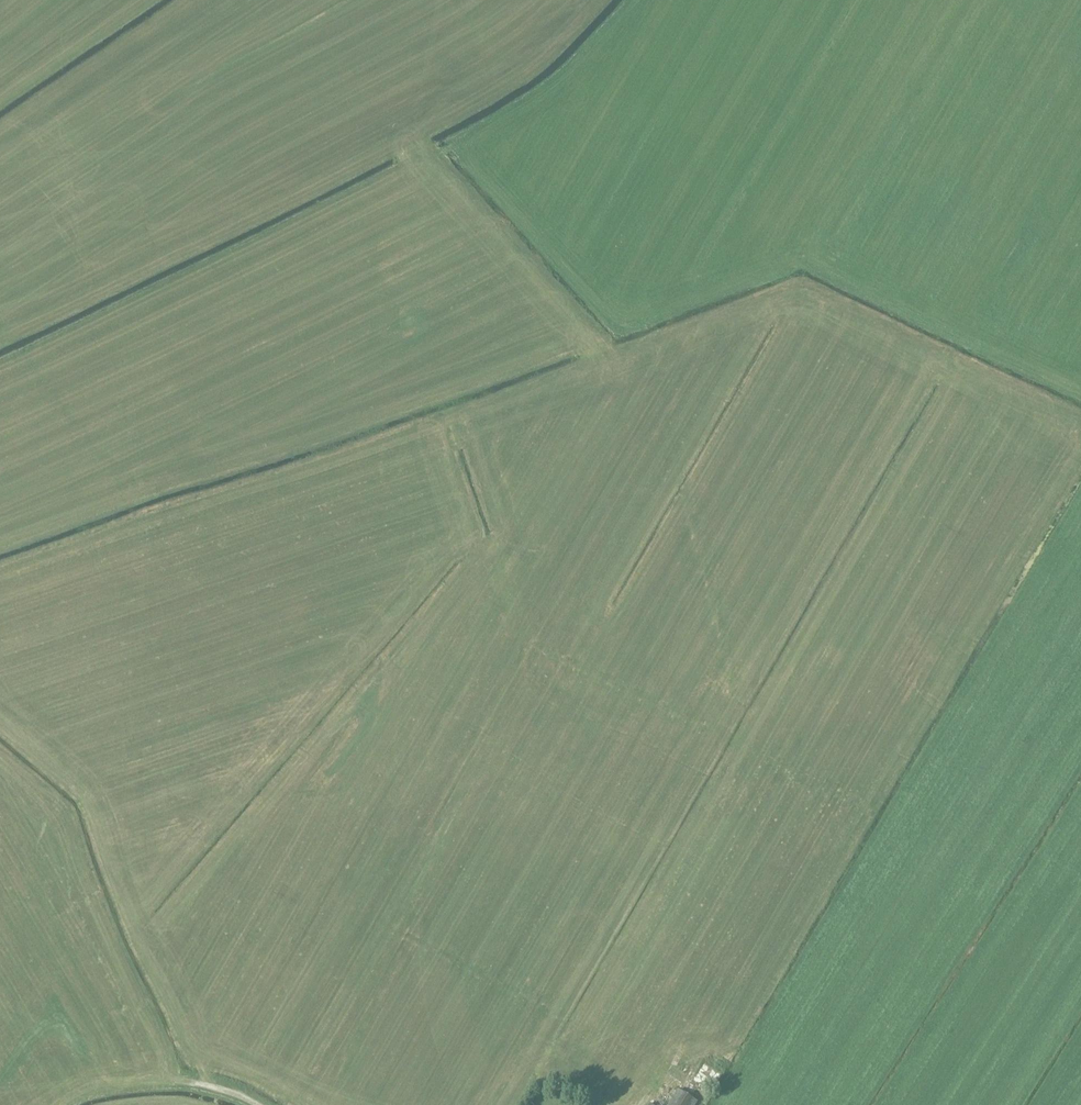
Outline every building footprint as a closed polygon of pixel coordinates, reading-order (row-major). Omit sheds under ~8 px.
[(697,1103),(677,1091),(669,1104),(695,1104),(697,1103)]
